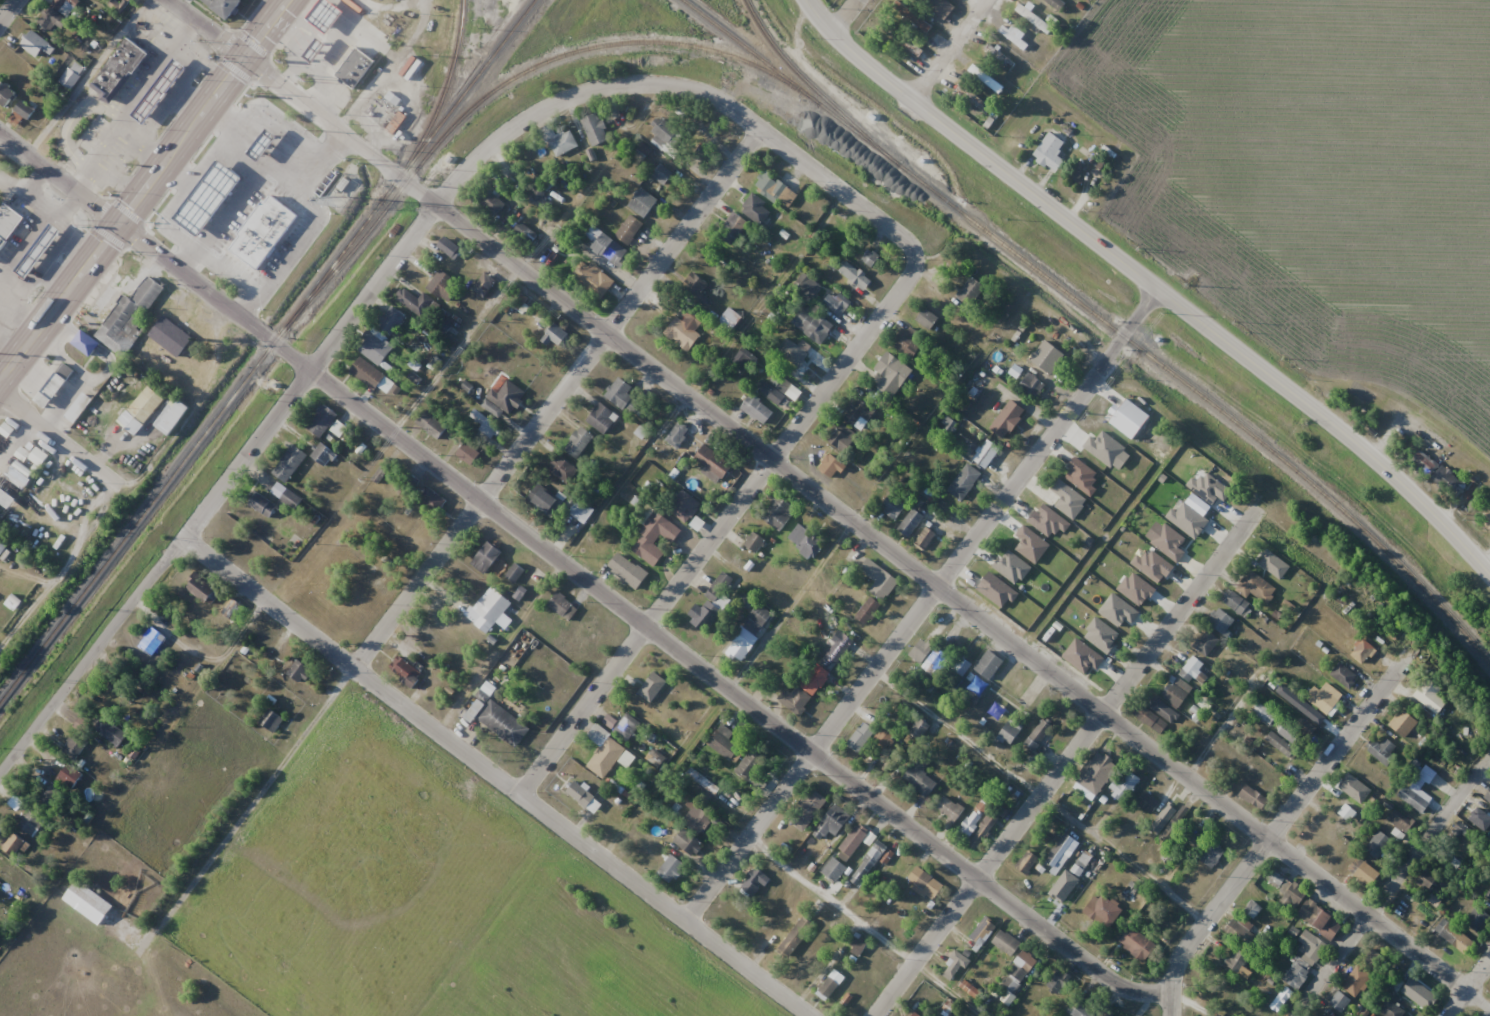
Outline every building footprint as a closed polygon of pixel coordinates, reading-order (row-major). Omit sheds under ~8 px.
[(50,32),(55,25),(60,28),(82,2),(79,0),(54,0),(37,22),(50,32)] [(244,3),(241,0),(202,0),(228,22),(244,3)] [(946,0),(922,0),(922,1),(945,21),(956,8),(946,0)] [(1063,0),(1044,0),(1061,12),(1067,3),(1063,0)] [(330,35),(313,21),(329,1),(346,15),(330,35)] [(1048,35),(1054,27),(1020,3),(1015,11),(1048,35)] [(883,31),(918,58),(923,51),(888,24),(883,31)] [(54,48),(31,30),(19,44),(36,58),(43,50),(49,55),(54,48)] [(149,53),(126,36),(90,87),(113,103),(149,53)] [(315,66),(308,61),(322,41),(330,47),(315,66)] [(1015,59),(986,46),(981,58),(1010,71),(1015,59)] [(337,79),(360,49),(378,63),(355,93),(337,79)] [(177,60),(189,70),(148,127),(135,117),(177,60)] [(965,72),(1002,98),(1008,90),(970,64),(965,72)] [(59,80),(71,90),(81,77),(68,68),(59,80)] [(0,80),(0,104),(5,108),(17,94),(0,80)] [(610,139),(598,111),(580,118),(593,147),(610,139)] [(650,142),(669,156),(684,134),(660,118),(650,131),(655,135),(650,142)] [(262,163),(250,153),(269,130),(281,140),(262,163)] [(557,157),(577,146),(569,130),(549,141),(557,157)] [(1064,162),(1056,156),(1066,143),(1051,131),(1032,154),(1055,173),(1064,162)] [(646,173),(664,187),(673,174),(655,161),(646,173)] [(201,237),(179,220),(221,165),(244,182),(201,237)] [(757,181),(785,210),(798,198),(770,169),(757,181)] [(645,218),(659,201),(642,188),(628,205),(645,218)] [(506,205),(491,190),(479,202),(494,217),(506,205)] [(773,210),(752,195),(741,210),(762,225),(773,210)] [(25,220),(0,255),(0,216),(7,207),(25,220)] [(732,244),(748,224),(733,212),(717,232),(732,244)] [(615,235),(628,246),(644,225),(631,215),(615,235)] [(538,234),(520,223),(513,234),(531,245),(538,234)] [(31,281),(19,273),(55,224),(66,232),(31,281)] [(632,255),(605,232),(592,247),(619,270),(632,255)] [(439,244),(450,259),(460,252),(448,237),(439,244)] [(871,267),(879,257),(869,249),(861,259),(871,267)] [(615,283),(589,260),(575,277),(601,299),(615,283)] [(681,288),(705,306),(709,300),(703,295),(719,273),(702,260),(681,288)] [(864,291),(872,280),(846,260),(838,271),(864,291)] [(461,287),(443,270),(427,286),(446,304),(461,287)] [(497,281),(486,273),(474,290),(484,298),(497,281)] [(822,287),(805,273),(793,287),(810,301),(822,287)] [(148,313),(165,288),(149,277),(132,301),(124,295),(94,337),(123,357),(133,342),(121,334),(140,307),(148,313)] [(980,278),(962,278),(962,303),(980,303),(980,278)] [(396,297),(423,319),(437,303),(424,293),(419,300),(404,287),(396,297)] [(822,303),(840,318),(851,304),(833,289),(822,303)] [(406,318),(393,306),(377,323),(391,335),(406,318)] [(694,331),(704,320),(687,306),(664,334),(688,352),(701,336),(694,331)] [(793,325),(822,345),(835,325),(805,306),(793,325)] [(939,318),(923,307),(915,320),(931,331),(939,318)] [(742,317),(730,308),(719,322),(732,332),(742,317)] [(176,359),(192,339),(165,316),(148,335),(176,359)] [(452,326),(442,318),(435,327),(446,335),(452,326)] [(569,336),(556,324),(544,336),(558,348),(569,336)] [(914,359),(925,338),(903,327),(892,348),(914,359)] [(395,348),(374,329),(358,348),(378,366),(395,348)] [(73,343),(90,357),(100,345),(83,331),(73,343)] [(801,371),(816,357),(798,338),(783,352),(801,371)] [(1066,356),(1046,339),(1030,358),(1051,375),(1066,356)] [(758,360),(742,347),(729,363),(741,373),(748,364),(752,367),(758,360)] [(884,377),(876,387),(891,398),(912,372),(887,351),(874,369),(884,377)] [(387,393),(394,385),(362,357),(351,371),(375,391),(379,386),(387,393)] [(47,410),(75,372),(64,363),(35,401),(47,410)] [(1019,385),(1035,399),(1046,386),(1031,372),(1019,385)] [(486,398),(513,416),(528,394),(501,376),(486,398)] [(634,399),(628,394),(633,388),(619,376),(604,393),(623,411),(634,399)] [(779,407),(786,397),(763,380),(756,389),(779,407)] [(117,420),(133,435),(165,402),(149,387),(117,420)] [(74,424),(93,400),(84,393),(65,416),(74,424)] [(774,413),(752,394),(741,407),(763,426),(774,413)] [(875,412),(851,394),(837,413),(860,431),(875,412)] [(1027,411),(1010,399),(990,429),(1006,440),(1027,411)] [(619,417),(600,402),(586,420),(604,435),(619,417)] [(338,420),(326,405),(305,422),(317,437),(338,420)] [(466,420),(492,441),(502,430),(475,409),(466,420)] [(448,427),(423,410),(414,423),(439,440),(448,427)] [(942,434),(954,433),(953,420),(942,420),(942,434)] [(690,430),(678,421),(664,440),(676,449),(690,430)] [(857,436),(839,422),(826,438),(844,453),(857,436)] [(3,438),(0,443),(0,462),(13,446),(3,438)] [(973,458),(987,469),(1001,450),(987,439),(973,458)] [(325,468),(337,455),(322,442),(311,455),(325,468)] [(307,456),(292,444),(271,470),(287,482),(307,456)] [(733,466),(705,445),(695,458),(723,479),(733,466)] [(845,466),(829,454),(818,468),(833,481),(845,466)] [(567,484),(578,471),(558,455),(547,468),(567,484)] [(1423,455),(1413,471),(1457,497),(1466,481),(1423,455)] [(372,478),(378,484),(394,463),(387,458),(372,478)] [(293,511),(301,503),(280,482),(272,490),(293,511)] [(527,500),(550,519),(562,504),(538,485),(527,500)] [(244,501),(269,519),(278,508),(253,490),(244,501)] [(668,505),(683,523),(701,508),(687,490),(668,505)] [(762,519),(781,532),(797,509),(778,496),(762,519)] [(568,505),(568,519),(590,519),(590,505),(568,505)] [(909,539),(924,517),(912,508),(897,530),(909,539)] [(1480,519),(1489,528),(1489,508),(1480,519)] [(683,531),(656,512),(629,548),(655,568),(666,553),(653,544),(661,534),(674,544),(683,531)] [(811,559),(824,546),(802,523),(788,536),(811,559)] [(924,551),(936,534),(926,527),(914,543),(924,551)] [(745,546),(758,554),(766,540),(753,532),(745,546)] [(502,552),(488,542),(472,565),(486,575),(502,552)] [(1276,580),(1289,565),(1266,546),(1254,561),(1276,580)] [(648,576),(620,552),(607,566),(636,591),(648,576)] [(898,581),(869,558),(860,569),(876,582),(869,590),(883,601),(898,581)] [(515,583),(524,570),(514,562),(505,575),(515,583)] [(1276,590),(1248,567),(1232,587),(1246,599),(1251,593),(1264,604),(1276,590)] [(704,596),(708,599),(702,608),(696,603),(686,617),(706,632),(730,600),(722,594),(733,579),(723,571),(704,596)] [(216,588),(194,575),(186,589),(208,602),(216,588)] [(474,622),(485,633),(512,605),(494,588),(474,608),(481,615),(474,622)] [(1253,607),(1228,588),(1220,600),(1244,619),(1253,607)] [(548,605),(569,622),(579,609),(558,593),(548,605)] [(881,605),(871,596),(855,616),(865,625),(881,605)] [(243,606),(232,598),(221,612),(232,620),(243,606)] [(774,614),(757,603),(725,652),(741,663),(774,614)] [(1225,637),(1236,622),(1216,605),(1204,620),(1225,637)] [(166,637),(152,626),(137,646),(152,657),(166,637)] [(1205,657),(1219,641),(1205,629),(1191,645),(1205,657)] [(799,689),(790,683),(779,701),(802,716),(853,639),(838,630),(799,689)] [(935,646),(923,636),(908,655),(919,664),(935,646)] [(1363,665),(1377,649),(1363,638),(1350,653),(1363,665)] [(950,659),(939,648),(921,666),(933,677),(950,659)] [(410,687),(422,674),(401,654),(389,667),(410,687)] [(1203,663),(1191,655),(1178,674),(1190,682),(1203,663)] [(287,673),(303,684),(313,669),(297,658),(287,673)] [(965,672),(970,664),(962,658),(956,665),(965,672)] [(1359,677),(1339,661),(1329,674),(1350,689),(1359,677)] [(668,679),(655,669),(635,693),(649,704),(668,679)] [(1177,708),(1192,689),(1177,677),(1162,695),(1177,708)] [(1437,693),(1441,690),(1431,678),(1414,691),(1432,715),(1446,704),(1437,693)] [(1343,695),(1326,682),(1309,703),(1308,702),(1300,711),(1316,723),(1323,714),(1326,716),(1343,695)] [(464,716),(472,722),(474,719),(517,747),(530,727),(489,700),(494,692),(484,685),(464,716)] [(1136,714),(1160,734),(1177,715),(1153,695),(1136,714)] [(1266,724),(1273,713),(1257,702),(1250,714),(1266,724)] [(258,721),(273,733),(285,719),(270,707),(258,721)] [(1415,720),(1402,708),(1392,719),(1405,731),(1415,720)] [(612,731),(627,742),(640,724),(626,713),(612,731)] [(91,727),(118,747),(127,734),(100,714),(91,727)] [(930,724),(918,717),(908,734),(920,741),(930,724)] [(1024,742),(1035,751),(1055,728),(1043,718),(1024,742)] [(1022,726),(1008,719),(998,738),(1013,745),(1022,726)] [(861,754),(871,725),(859,721),(849,750),(861,754)] [(733,732),(721,724),(706,745),(730,761),(739,747),(728,740),(733,732)] [(897,736),(884,725),(873,738),(886,749),(897,736)] [(88,743),(75,733),(62,748),(75,759),(88,743)] [(1266,741),(1290,757),(1296,749),(1271,733),(1266,741)] [(585,765),(602,779),(626,750),(609,736),(585,765)] [(1397,747),(1384,737),(1378,745),(1371,739),(1363,748),(1386,767),(1394,757),(1391,754),(1397,747)] [(767,759),(754,747),(733,770),(747,782),(767,759)] [(657,767),(665,760),(656,750),(648,758),(657,767)] [(1076,780),(1097,795),(1118,766),(1097,750),(1076,780)] [(929,762),(919,754),(901,777),(927,797),(937,783),(922,772),(929,762)] [(83,775),(69,763),(58,777),(72,788),(83,775)] [(1138,795),(1134,771),(1122,773),(1123,782),(1111,784),(1114,798),(1138,795)] [(1364,791),(1349,777),(1339,789),(1353,803),(1364,791)] [(568,791),(593,814),(602,804),(576,781),(568,791)] [(1396,795),(1422,815),(1433,800),(1407,781),(1396,795)] [(65,796),(49,783),(37,798),(53,810),(65,796)] [(1261,811),(1269,800),(1247,784),(1239,794),(1261,811)] [(802,831),(826,800),(813,789),(788,820),(802,831)] [(1160,803),(1145,791),(1136,802),(1150,814),(1160,803)] [(936,807),(953,823),(964,810),(947,794),(936,807)] [(984,815),(974,807),(958,828),(972,839),(971,840),(978,846),(1006,810),(995,801),(984,815)] [(699,836),(713,818),(695,804),(681,822),(699,836)] [(813,834),(828,845),(850,815),(835,804),(813,834)] [(46,822),(27,806),(14,820),(33,836),(46,822)] [(1476,807),(1466,819),(1483,832),(1489,823),(1489,818),(1476,807)] [(1416,825),(1393,808),(1386,819),(1408,836),(1416,825)] [(821,872),(836,883),(847,867),(844,865),(869,830),(856,821),(821,872)] [(13,856),(25,842),(6,826),(0,833),(0,845),(13,856)] [(1392,840),(1377,829),(1364,848),(1378,859),(1392,840)] [(693,856),(703,844),(688,833),(679,844),(693,856)] [(1192,841),(1200,845),(1204,837),(1196,833),(1192,841)] [(1081,850),(1071,835),(1041,854),(1051,869),(1081,850)] [(860,887),(887,846),(877,840),(850,880),(860,887)] [(1225,852),(1212,841),(1198,858),(1211,869),(1225,852)] [(1028,875),(1039,857),(1028,849),(1016,867),(1028,875)] [(688,866),(672,854),(659,870),(675,882),(688,866)] [(1368,887),(1379,875),(1357,856),(1347,868),(1368,887)] [(1438,874),(1419,859),(1409,872),(1418,878),(1415,882),(1426,890),(1438,874)] [(766,885),(768,874),(751,871),(749,883),(766,885)] [(1046,893),(1064,907),(1080,887),(1062,872),(1046,893)] [(933,899),(944,886),(932,877),(922,889),(933,899)] [(63,897),(98,926),(113,908),(78,879),(63,897)] [(1306,891),(1287,879),(1278,892),(1297,905),(1306,891)] [(1122,913),(1101,891),(1082,908),(1103,930),(1122,913)] [(1409,922),(1420,910),(1405,897),(1394,910),(1409,922)] [(1242,909),(1255,919),(1263,909),(1250,899),(1242,909)] [(1331,940),(1343,926),(1320,906),(1308,919),(1331,940)] [(814,926),(803,917),(778,948),(789,957),(814,926)] [(1225,929),(1249,948),(1257,937),(1233,918),(1225,929)] [(1474,943),(1443,918),(1434,930),(1464,955),(1474,943)] [(1142,963),(1156,946),(1132,926),(1118,942),(1142,963)] [(992,942),(1011,957),(1021,944),(1002,929),(992,942)] [(847,949),(860,957),(869,941),(856,934),(847,949)] [(1249,957),(1232,946),(1222,963),(1247,979),(1251,972),(1243,967),(1249,957)] [(1384,960),(1371,949),(1362,961),(1375,972),(1384,960)] [(941,974),(953,983),(970,959),(957,950),(941,974)] [(1037,960),(1023,951),(1001,984),(1015,994),(1037,960)] [(1309,967),(1290,960),(1282,982),(1301,989),(1309,967)] [(1356,998),(1372,977),(1357,965),(1341,986),(1356,998)] [(1059,995),(1071,976),(1059,967),(1046,986),(1059,995)] [(826,1002),(845,978),(835,969),(815,993),(826,1002)] [(1400,991),(1424,1009),(1436,993),(1412,976),(1400,991)] [(1338,990),(1325,1006),(1337,1015),(1338,1015),(1350,1001),(1338,990)] [(1094,1013),(1074,998),(1065,1011),(1072,1015),(1092,1015),(1094,1013)] [(1385,1015),(1406,1015),(1407,1015),(1388,998),(1378,1010),(1385,1015)] [(1102,1008),(1096,1015),(1114,1015),(1102,1008)]
